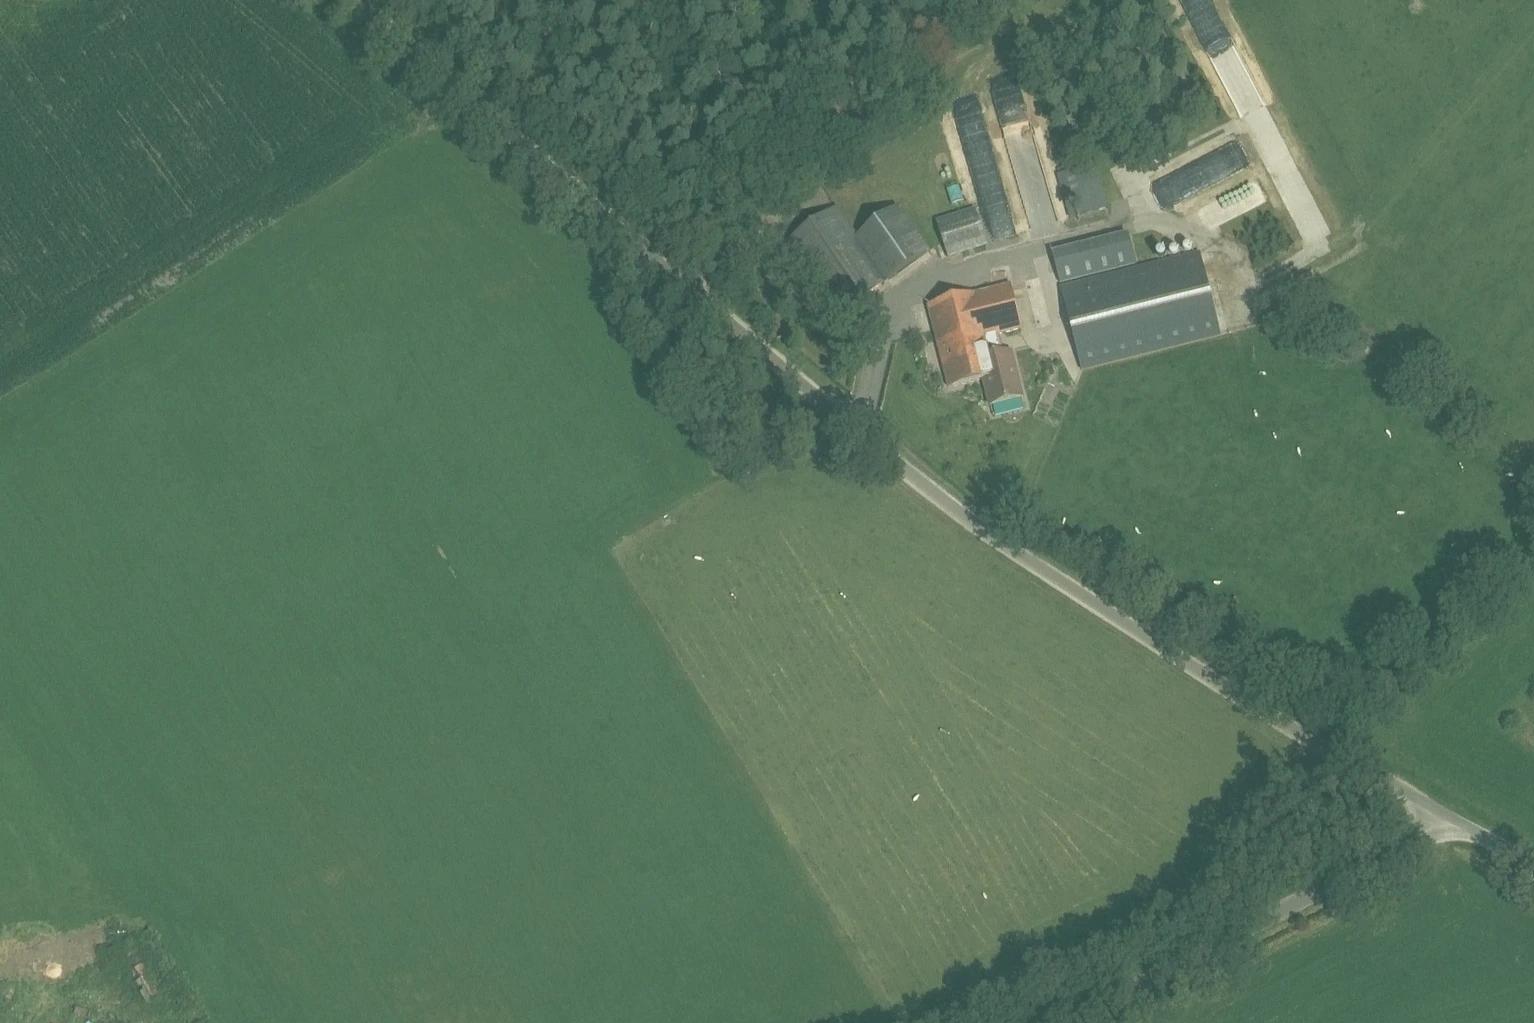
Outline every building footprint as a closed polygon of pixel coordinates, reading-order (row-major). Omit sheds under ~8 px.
[(1070,217),(1108,208),(1095,164),(1058,175),(1070,217)] [(835,208),(833,209),(788,242),(842,316),(929,251),(896,207),(856,236),(835,208)] [(986,244),(977,215),(940,227),(949,256),(986,244)] [(1221,335),(1200,253),(1062,288),(1083,370),(1221,335)] [(1012,351),(992,356),(988,338),(1022,329),(1011,285),(930,305),(951,387),(985,378),(992,405),(1023,397),(1012,351)]
